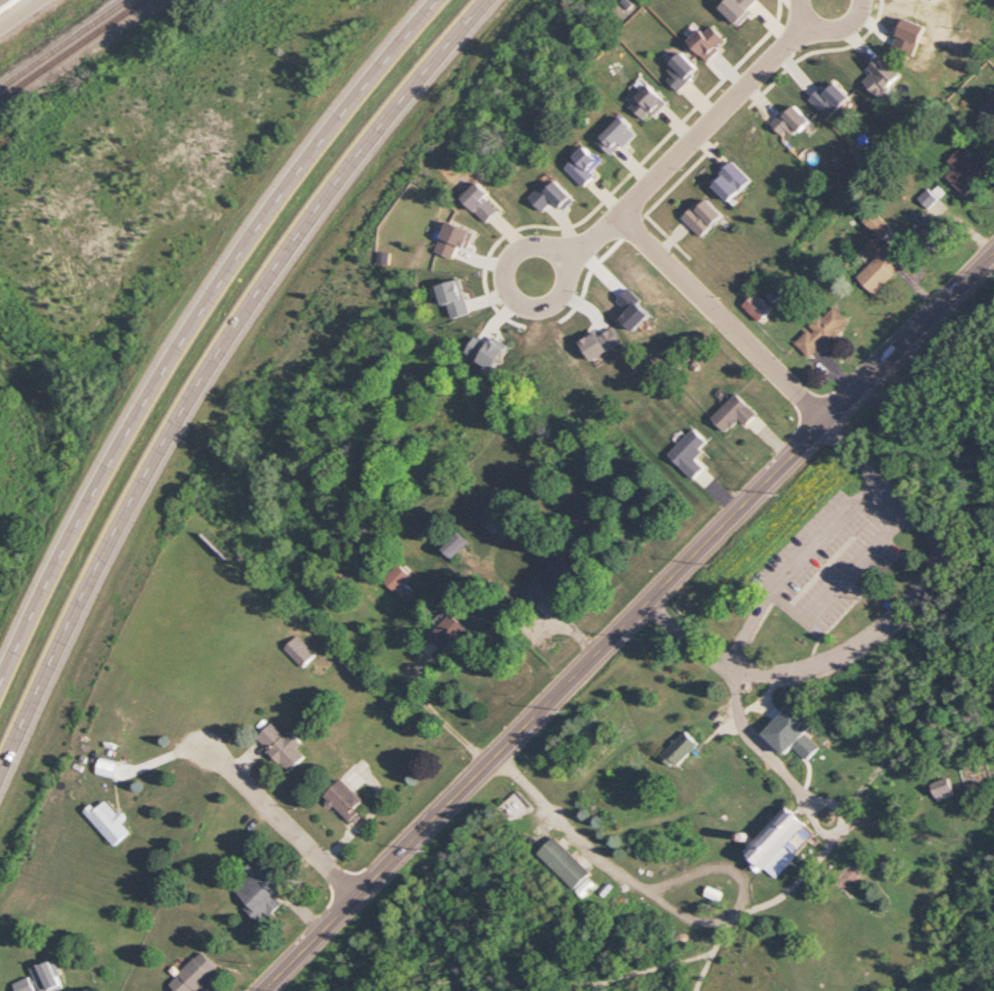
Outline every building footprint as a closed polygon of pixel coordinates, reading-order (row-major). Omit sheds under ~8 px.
[(739,25),(752,11),(750,8),(758,0),(728,0),(721,7),(739,25)] [(702,28),(689,40),(706,59),(728,38),(715,24),(706,32),(702,28)] [(684,50),(701,67),(679,90),(668,79),(673,74),(666,68),(684,50)] [(884,55),(901,74),(878,95),(864,79),(874,71),(870,67),(884,55)] [(836,81),(852,95),(832,118),(811,99),(822,87),(827,92),(836,81)] [(649,84),(666,101),(656,112),(653,109),(644,118),(631,105),(638,98),(636,96),(649,84)] [(980,109),(991,121),(993,117),(993,96),(980,109)] [(796,105),(811,121),(794,136),(790,131),(785,135),(775,125),(796,105)] [(624,114),(641,132),(625,148),(622,144),(611,155),(597,141),(624,114)] [(586,145),(600,159),(591,169),(597,175),(585,188),(565,167),(586,145)] [(960,162),(946,176),(964,194),(985,172),(988,175),(993,169),(989,165),(992,161),(979,148),(968,159),(961,153),(956,158),(960,162)] [(733,160),(752,180),(731,200),(715,184),(725,174),(722,171),(733,160)] [(552,175),(576,199),(566,209),(556,199),(545,210),(531,196),(552,175)] [(476,185),(501,209),(488,222),(463,198),(476,185)] [(918,198),(929,208),(939,198),(928,188),(918,198)] [(709,199),(725,215),(703,238),(682,218),(695,205),(699,209),(709,199)] [(863,221),(883,241),(893,231),(874,211),(863,221)] [(947,236),(930,217),(914,232),(931,250),(947,236)] [(476,232),(449,221),(436,251),(453,259),(459,245),(468,249),(476,232)] [(873,295),(901,266),(873,238),(862,249),(873,260),(855,277),(873,295)] [(461,280),(471,313),(453,318),(449,302),(446,303),(441,286),(461,280)] [(742,305),(758,321),(771,309),(755,293),(742,305)] [(809,357),(848,320),(833,304),(809,328),(809,329),(795,343),(809,357)] [(509,344),(494,337),(490,344),(475,336),(467,354),(497,369),(509,344)] [(726,433),(739,420),(746,427),(757,416),(736,395),(712,419),(726,433)] [(710,444),(695,428),(668,454),(693,479),(703,469),(694,459),(710,444)] [(492,533),(500,525),(498,523),(494,527),(489,523),(505,506),(489,491),(469,512),(492,533)] [(453,558),(470,542),(460,532),(444,548),(453,558)] [(521,592),(536,607),(574,571),(560,555),(521,592)] [(412,576),(398,563),(382,580),(396,593),(412,576)] [(430,636),(444,650),(462,631),(448,617),(430,636)] [(316,655),(296,635),(284,648),(303,668),(316,655)] [(764,733),(794,701),(817,722),(807,733),(820,746),(807,760),(793,747),(786,754),(764,733)] [(286,736),(272,722),(256,738),(289,772),(306,756),(298,748),(303,743),(291,731),(286,736)] [(685,731),(698,744),(678,765),(675,762),(672,766),(661,756),(685,731)] [(932,783),(949,777),(954,792),(938,799),(932,783)] [(353,825),(370,809),(340,779),(324,795),(353,825)] [(121,823),(125,819),(107,799),(96,809),(92,804),(84,812),(115,847),(130,833),(121,823)] [(747,850),(787,806),(816,832),(776,877),(747,850)] [(555,836),(592,873),(575,889),(539,853),(555,836)] [(287,884),(264,861),(258,868),(251,861),(243,870),(250,876),(235,892),(248,904),(244,908),(261,924),(282,903),(275,897),(287,884)] [(597,885),(590,877),(577,890),(584,897),(597,885)] [(192,990),(193,990),(197,990),(219,969),(201,951),(169,983),(176,990),(191,990),(192,990)] [(58,976),(62,974),(55,958),(31,969),(41,990),(53,990),(63,986),(58,976)] [(17,990),(35,990),(30,977),(14,982),(17,990)]
